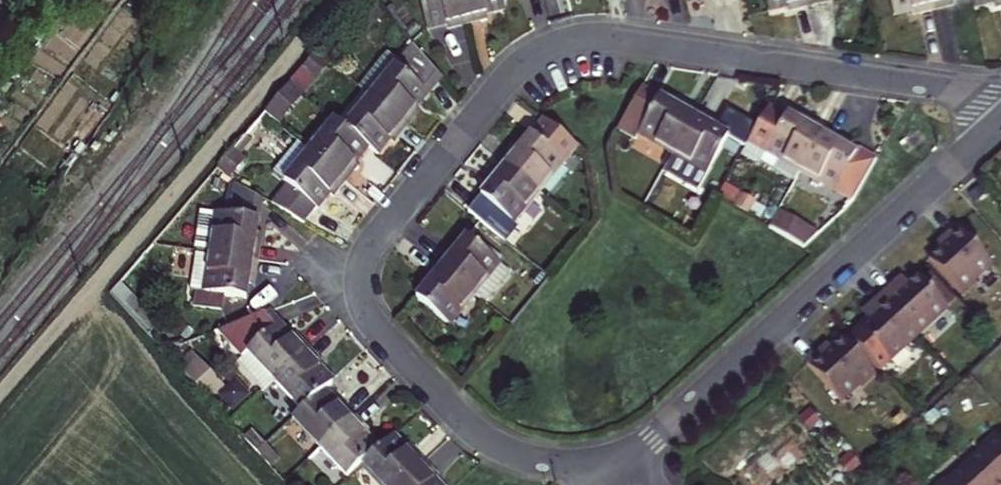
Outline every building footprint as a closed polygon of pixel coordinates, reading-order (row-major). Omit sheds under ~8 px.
[(468,24),(462,0),(420,0),(428,30),(440,27),(447,24),(449,29),(468,24)] [(506,10),(503,0),(462,0),(468,24),(487,19),(486,15),(493,13),(506,10)] [(810,7),(808,0),(766,0),(770,13),(781,9),(789,7),(790,12),(810,7)] [(935,11),(932,0),(890,0),(895,17),(907,14),(914,12),(915,16),(935,11)] [(960,0),(932,0),(935,11),(954,6),(953,2),(960,0)] [(1000,7),(1000,0),(973,0),(975,9),(985,6),(995,4),(996,8),(1000,7)] [(422,100),(441,77),(414,45),(370,97),(406,127),(419,111),(415,109),(422,100)] [(303,93),(328,63),(317,54),(292,83),(303,93)] [(291,84),(266,113),(278,123),(302,94),(291,84)] [(668,104),(642,89),(619,131),(636,140),(639,135),(674,154),(697,115),(679,105),(677,109),(668,104)] [(393,142),(406,127),(370,97),(345,128),(368,147),(377,155),(383,147),(390,139),(393,142)] [(786,117),(770,107),(758,128),(749,143),(766,152),(760,163),(795,184),(802,172),(825,132),(808,122),(808,121),(803,117),(800,123),(793,119),(787,116),(786,117)] [(715,125),(697,115),(674,154),(661,176),(696,196),(726,144),(743,154),(749,143),(758,128),(728,111),(719,127),(715,125)] [(360,155),(368,147),(345,128),(335,121),(310,151),(346,181),(358,165),(354,163),(360,155)] [(539,193),(577,147),(545,121),(524,147),(520,151),(517,148),(504,164),(539,193)] [(842,142),(825,132),(802,172),(854,201),(877,162),(859,151),(856,155),(850,151),(840,146),(842,142)] [(246,136),(218,169),(230,179),(246,160),(240,155),(252,141),(246,136)] [(333,196),(346,181),(310,151),(309,152),(298,142),(273,173),(288,186),(272,205),(304,224),(320,204),(329,193),(333,196)] [(766,152),(749,143),(743,154),(760,163),(766,152)] [(491,187),(469,213),(506,243),(519,228),(514,224),(539,193),(504,164),(491,179),(495,182),(491,187)] [(211,254),(257,260),(260,241),(256,240),(257,229),(262,199),(236,184),(231,216),(202,212),(196,251),(211,254)] [(739,208),(745,198),(729,190),(722,202),(738,211),(739,208)] [(766,210),(745,198),(739,208),(761,220),(766,210)] [(677,208),(671,219),(684,226),(690,215),(677,208)] [(818,235),(779,213),(771,228),(805,248),(818,235)] [(928,261),(961,298),(976,285),(974,282),(992,266),(957,228),(945,239),(948,242),(943,247),(928,261)] [(451,250),(438,265),(474,295),(500,264),(468,238),(459,248),(455,254),(451,250)] [(254,280),(257,260),(211,254),(211,256),(196,254),(191,290),(197,291),(194,307),(222,311),(224,296),(246,299),(248,289),(250,279),(254,280)] [(424,291),(417,299),(449,326),(474,295),(438,265),(426,281),(430,284),(424,291)] [(894,284),(880,296),(917,336),(947,309),(917,276),(908,283),(899,291),(894,284)] [(917,336),(880,296),(868,308),(874,315),(864,323),(847,339),(877,372),(917,336)] [(160,324),(141,305),(133,312),(152,331),(160,324)] [(295,335),(292,339),(287,333),(268,313),(219,331),(242,357),(248,352),(275,382),(309,350),(295,335)] [(860,389),(875,375),(841,338),(830,348),(820,357),(818,354),(805,365),(840,402),(858,386),(860,389)] [(323,365),(309,350),(275,382),(303,411),(324,391),(333,383),(325,374),(319,368),(323,365)] [(264,392),(275,382),(248,352),(242,357),(237,362),(264,392)] [(206,401),(221,387),(197,361),(182,376),(206,401)] [(334,402),(324,391),(303,411),(293,420),(321,449),(355,418),(341,403),(338,406),(334,402)] [(368,432),(355,418),(321,449),(348,478),(363,465),(379,450),(368,439),(365,435),(368,432)] [(248,443),(257,434),(254,431),(245,439),(248,443)] [(258,453),(267,445),(257,434),(248,443),(258,453)] [(964,467),(981,484),(1000,484),(1000,441),(994,434),(980,448),(982,450),(964,467)] [(393,436),(379,450),(363,465),(365,468),(382,484),(400,484),(424,463),(410,448),(407,451),(402,446),(393,436)] [(268,463),(276,455),(267,445),(258,453),(268,463)] [(270,467),(279,458),(276,455),(268,463),(270,467)] [(424,463),(400,484),(438,484),(434,480),(437,477),(424,463)] [(345,484),(347,484),(365,468),(363,465),(348,478),(343,483),(345,484)] [(964,467),(947,483),(944,481),(939,484),(981,484),(964,467)]
